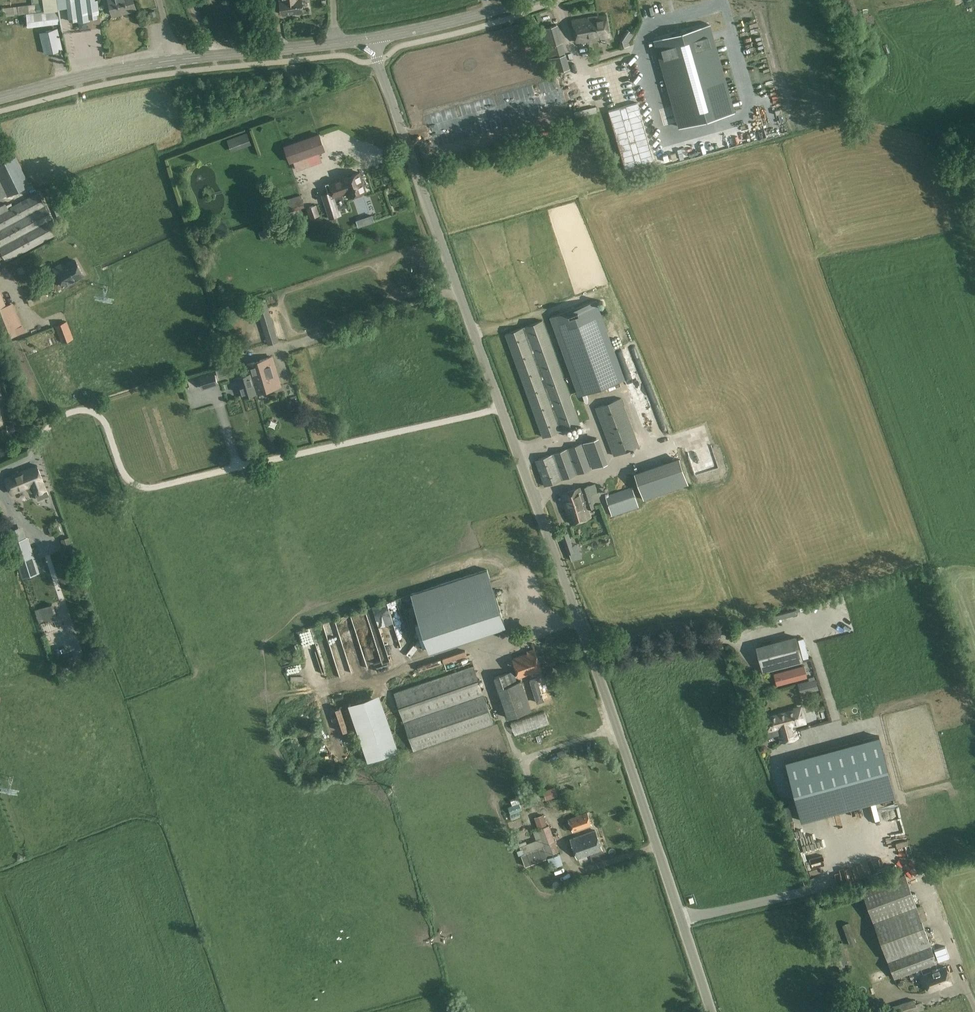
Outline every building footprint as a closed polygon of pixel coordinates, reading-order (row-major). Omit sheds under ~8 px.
[(4,13),(3,13),(3,15),(3,16),(26,13),(28,26),(59,23),(58,8),(57,0),(43,0),(43,2),(32,4),(18,6),(11,7),(4,8),(4,13)] [(96,14),(97,14),(99,13),(98,0),(96,1),(95,1),(95,0),(67,0),(70,18),(96,14)] [(113,16),(136,9),(134,0),(109,0),(113,16)] [(281,14),(303,11),(302,0),(279,0),(281,14)] [(606,15),(572,20),(576,42),(609,37),(606,15)] [(553,73),(569,68),(565,54),(562,43),(557,24),(541,29),(546,47),(549,59),(553,73)] [(709,25),(655,40),(680,127),(733,112),(709,25)] [(57,31),(40,35),(44,54),(55,51),(61,50),(57,31)] [(587,73),(528,85),(533,114),(592,102),(587,73)] [(614,150),(623,179),(680,162),(671,133),(614,150)] [(246,134),(227,141),(230,151),(249,144),(246,134)] [(307,156),(317,152),(318,152),(324,150),(319,134),(301,140),(284,146),(290,162),(293,161),(307,156)] [(8,195),(9,197),(31,185),(16,155),(0,163),(0,198),(8,195)] [(330,219),(338,216),(331,192),(342,189),(344,197),(349,196),(366,191),(360,173),(325,184),(328,193),(322,195),(330,219)] [(6,261),(60,233),(53,220),(57,218),(47,198),(43,200),(38,192),(35,194),(32,189),(21,194),(22,195),(8,203),(7,201),(0,205),(0,250),(6,261)] [(278,216),(302,208),(299,195),(274,202),(278,216)] [(316,205),(307,208),(310,218),(319,215),(316,205)] [(372,216),(356,221),(358,227),(374,222),(372,216)] [(260,241),(270,238),(267,228),(257,232),(260,241)] [(54,268),(56,273),(52,275),(58,284),(62,282),(63,285),(84,274),(76,260),(63,268),(61,264),(54,268)] [(6,307),(0,291),(0,325),(6,340),(17,335),(13,324),(6,307)] [(259,314),(268,344),(277,341),(265,299),(255,302),(259,314)] [(577,397),(623,381),(594,302),(549,319),(577,397)] [(6,307),(13,324),(20,321),(13,303),(6,307)] [(67,320),(55,325),(61,343),(74,338),(67,320)] [(543,321),(506,334),(543,437),(580,423),(543,321)] [(248,364),(250,374),(256,393),(280,386),(272,357),(248,364)] [(212,372),(197,377),(200,389),(216,385),(212,372)] [(256,393),(250,374),(235,379),(240,397),(256,393)] [(621,398),(595,408),(613,456),(640,446),(621,398)] [(268,417),(268,426),(275,427),(276,418),(268,417)] [(13,423),(7,425),(8,432),(15,430),(13,423)] [(599,437),(582,443),(592,469),(608,463),(599,437)] [(582,443),(535,461),(544,486),(592,469),(582,443)] [(37,466),(28,469),(35,484),(32,485),(34,492),(38,500),(48,496),(45,490),(47,490),(37,466)] [(35,484),(28,469),(6,478),(9,486),(7,486),(10,492),(11,492),(12,493),(25,488),(27,490),(29,492),(32,492),(34,492),(32,485),(35,484)] [(631,479),(638,477),(636,469),(629,471),(631,479)] [(595,507),(594,505),(601,503),(598,493),(591,495),(588,485),(580,488),(561,494),(571,524),(590,517),(588,509),(595,507)] [(632,487),(605,496),(611,515),(639,506),(632,487)] [(35,562),(27,539),(26,536),(24,537),(21,528),(9,532),(12,541),(20,567),(35,562)] [(568,533),(561,535),(568,554),(575,552),(568,533)] [(69,537),(61,539),(65,551),(73,549),(69,537)] [(505,625),(488,571),(411,595),(429,650),(505,625)] [(52,604),(35,609),(39,624),(56,618),(52,604)] [(367,641),(366,634),(358,635),(362,663),(376,660),(374,650),(372,640),(367,641)] [(788,637),(756,647),(764,677),(796,668),(788,637)] [(803,638),(797,640),(803,659),(809,657),(803,638)] [(343,673),(336,649),(329,651),(336,675),(343,673)] [(515,668),(538,660),(534,649),(527,651),(527,653),(512,658),(515,668)] [(283,669),(287,679),(308,670),(304,660),(283,669)] [(538,660),(515,668),(518,677),(529,674),(534,672),(535,674),(536,673),(542,671),(538,660)] [(474,665),(394,693),(414,751),(493,723),(474,665)] [(804,666),(774,674),(777,685),(807,678),(804,666)] [(493,677),(498,689),(516,682),(512,670),(493,677)] [(538,681),(536,673),(535,674),(534,672),(529,674),(532,683),(538,681)] [(815,680),(803,684),(805,691),(817,688),(815,680)] [(379,694),(348,704),(368,761),(399,750),(379,694)] [(791,710),(761,718),(764,731),(774,728),(779,743),(797,738),(794,725),(796,725),(794,718),(798,717),(796,709),(791,711),(791,710)] [(545,711),(511,723),(515,737),(550,725),(545,711)] [(880,736),(786,761),(802,821),(896,795),(880,736)] [(558,796),(554,787),(545,790),(548,799),(558,796)] [(508,806),(511,814),(521,810),(518,802),(508,806)] [(587,811),(568,818),(573,830),(591,823),(587,811)] [(547,825),(544,816),(535,819),(538,828),(547,825)] [(539,829),(542,838),(544,845),(547,855),(559,851),(549,825),(539,829)] [(595,830),(570,839),(577,859),(602,850),(595,830)] [(536,840),(522,846),(524,853),(544,845),(542,838),(536,840)] [(525,866),(548,858),(548,857),(544,846),(521,855),(525,866)] [(560,854),(549,858),(552,867),(563,863),(560,854)] [(935,865),(937,872),(940,871),(942,877),(951,875),(948,862),(935,865)] [(937,963),(931,944),(905,873),(861,889),(887,960),(894,979),(937,963)] [(963,927),(966,934),(974,931),(972,924),(963,927)] [(928,934),(930,940),(941,936),(939,930),(928,934)] [(935,939),(939,952),(944,950),(940,938),(935,939)] [(945,967),(924,975),(929,991),(951,983),(945,967)] [(883,1009),(884,1011),(918,1011),(914,999),(883,1009)]
